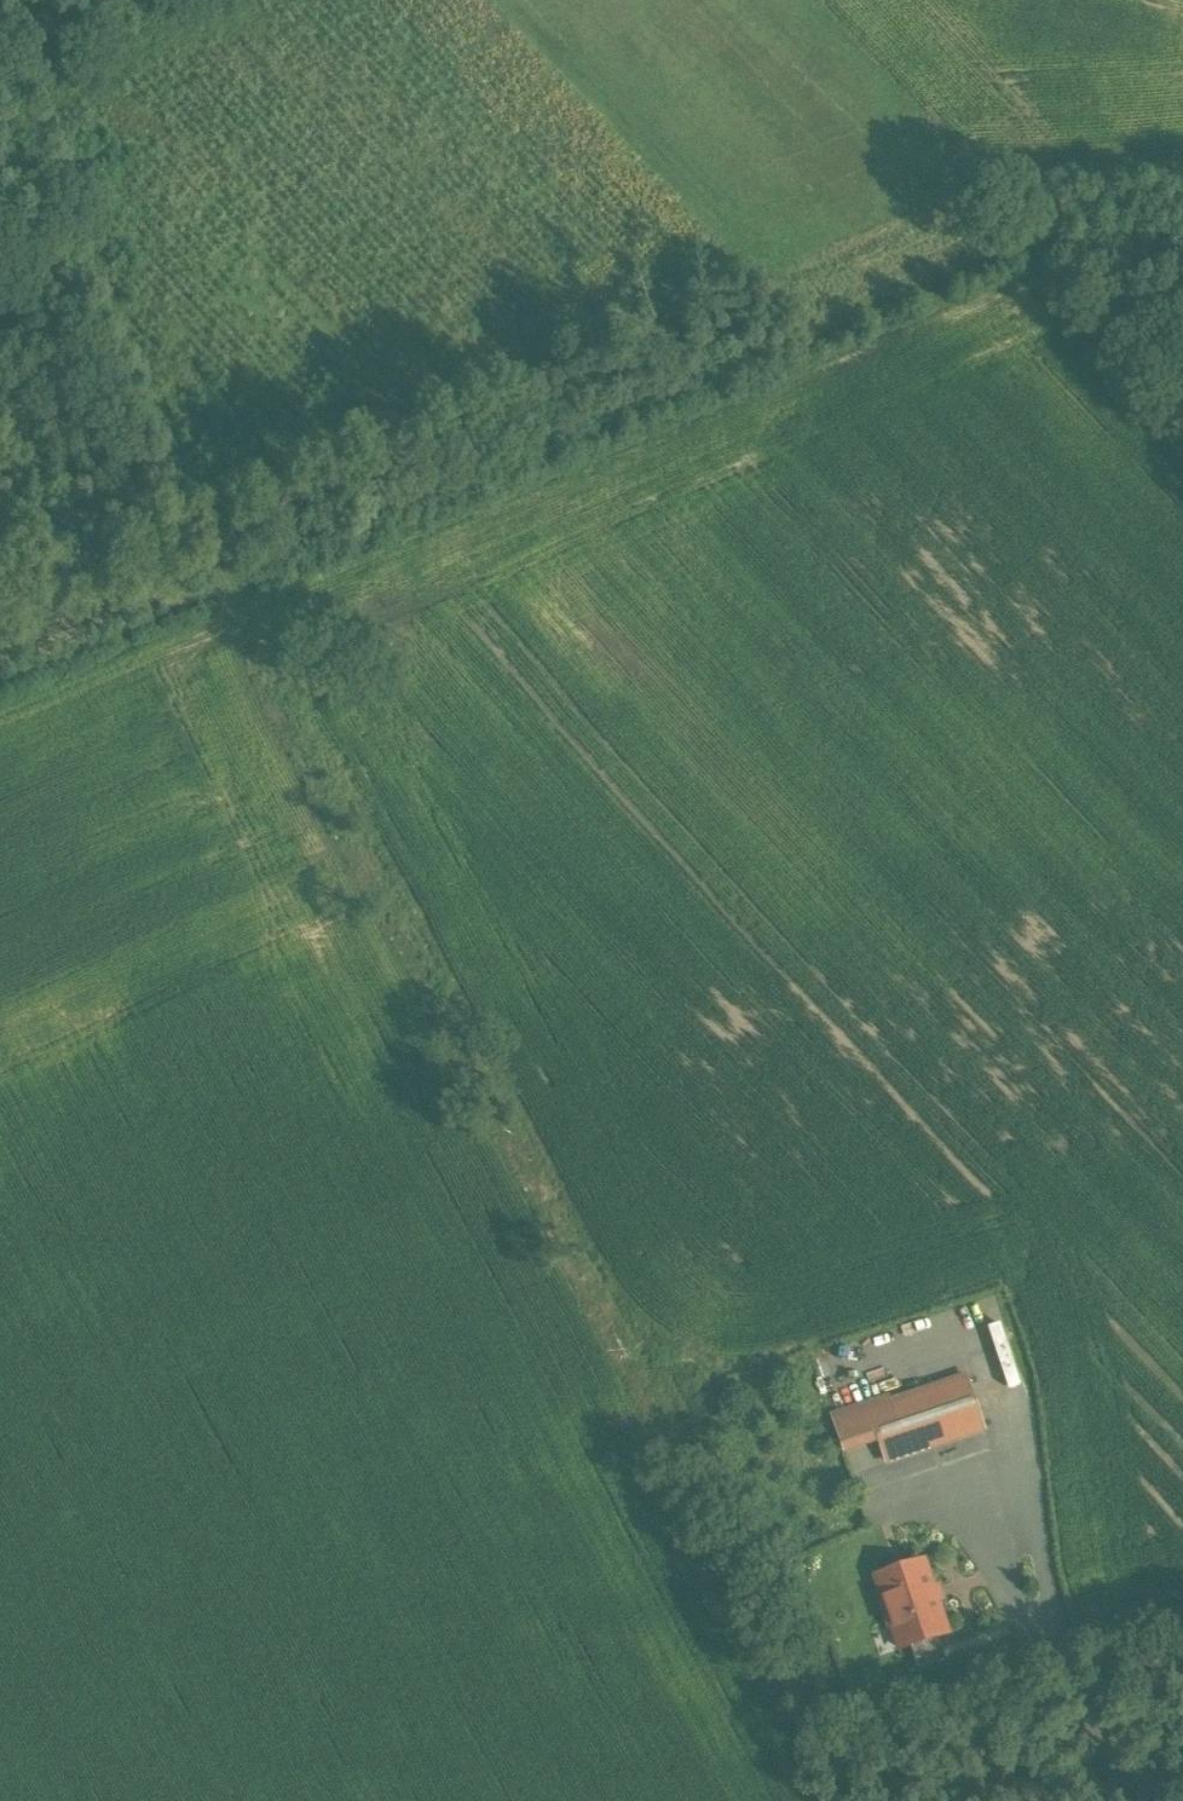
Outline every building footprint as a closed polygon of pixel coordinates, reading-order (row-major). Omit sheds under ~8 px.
[(958,1357),(932,1366),(937,1379),(963,1371),(958,1357)] [(966,1377),(889,1403),(888,1399),(834,1417),(846,1451),(864,1445),(862,1439),(878,1434),(887,1462),(984,1429),(966,1377)] [(924,1562),(877,1578),(885,1602),(881,1603),(889,1628),(893,1627),(894,1630),(903,1627),(909,1647),(948,1634),(938,1603),(942,1602),(938,1587),(933,1588),(924,1562)]
